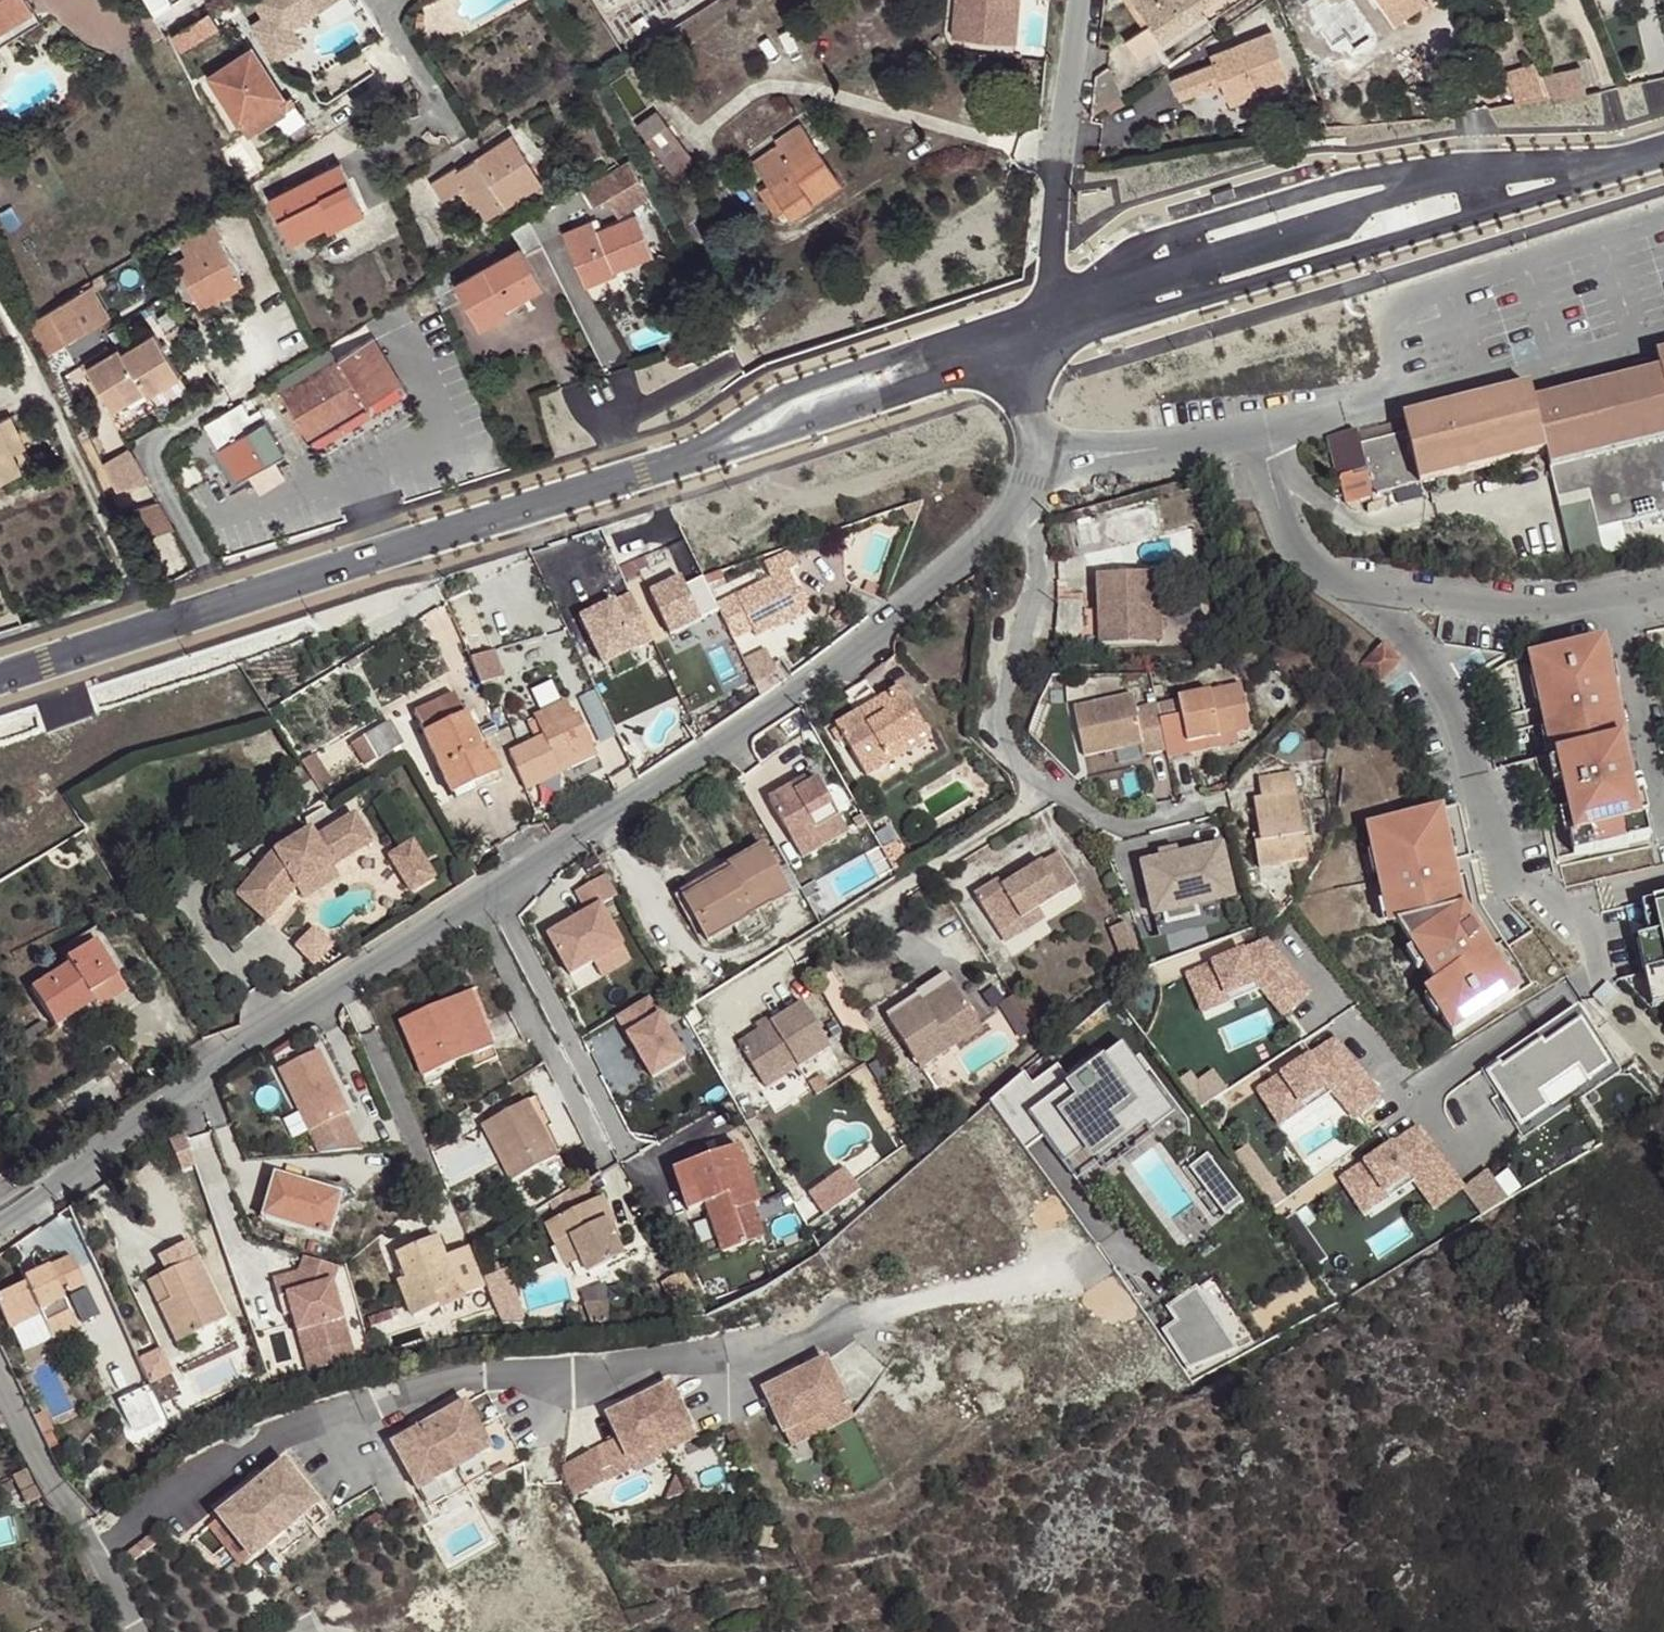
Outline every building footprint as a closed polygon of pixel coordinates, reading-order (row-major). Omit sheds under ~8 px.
[(35,11),(28,0),(0,0),(0,32),(35,11)] [(338,0),(313,0),(320,11),(338,0)] [(951,39),(988,42),(1016,19),(1018,0),(955,0),(951,39)] [(1150,24),(1144,28),(1125,41),(1139,60),(1164,43),(1159,36),(1200,7),(1196,0),(1134,0),(1150,24)] [(1144,28),(1150,24),(1134,0),(1125,0),(1144,28)] [(1385,12),(1403,0),(1377,0),(1385,12)] [(1385,12),(1394,25),(1428,1),(1427,0),(1403,0),(1385,12)] [(1164,43),(1206,15),(1200,7),(1159,36),(1164,43)] [(35,11),(0,32),(0,45),(40,20),(35,11)] [(210,13),(174,35),(182,49),(218,26),(210,13)] [(1014,45),(1016,19),(988,42),(1014,45)] [(1270,31),(1211,55),(1214,63),(1173,80),(1180,99),(1222,83),(1226,93),(1254,82),(1256,88),(1287,75),(1270,31)] [(284,96),(253,48),(209,77),(240,125),(242,123),(250,136),(287,112),(279,99),(284,96)] [(1540,74),(1537,65),(1507,75),(1516,103),(1548,96),(1540,74)] [(1552,104),(1587,96),(1577,65),(1540,74),(1548,96),(1552,104)] [(1108,66),(1095,76),(1091,115),(1122,95),(1108,66)] [(1254,82),(1226,93),(1231,105),(1258,94),(1256,88),(1254,82)] [(695,161),(658,111),(637,126),(674,176),(695,161)] [(772,184),(761,191),(776,214),(787,207),(793,216),(840,183),(800,126),(776,142),(778,145),(755,161),(772,184)] [(534,169),(513,136),(458,172),(456,168),(432,184),(443,200),(466,186),(473,196),(478,205),(487,218),(505,207),(502,203),(526,187),(521,178),(534,169)] [(625,163),(615,169),(618,175),(629,169),(625,163)] [(324,220),(360,201),(340,164),(269,201),(291,242),(325,224),(324,220)] [(526,187),(502,203),(505,207),(543,182),(534,169),(521,178),(526,187)] [(625,189),(613,170),(581,190),(593,209),(625,189)] [(1206,201),(1208,209),(1238,203),(1237,195),(1206,201)] [(473,208),(478,205),(473,196),(467,200),(473,208)] [(365,212),(360,201),(324,220),(325,224),(329,231),(365,212)] [(564,233),(582,277),(611,265),(614,272),(654,255),(637,215),(597,231),(593,221),(564,233)] [(505,308),(543,286),(525,254),(541,244),(530,221),(512,232),(521,248),(456,284),(449,271),(435,280),(431,283),(442,308),(463,296),(474,316),(500,301),(505,308)] [(176,262),(200,307),(243,284),(218,239),(222,236),(215,224),(181,242),(188,256),(181,260),(176,262)] [(188,256),(181,242),(173,246),(181,260),(188,256)] [(611,265),(582,277),(586,287),(615,275),(614,272),(611,265)] [(92,288),(34,322),(46,341),(62,332),(104,307),(92,288)] [(500,301),(474,316),(481,329),(508,314),(505,308),(500,301)] [(104,307),(62,332),(67,340),(109,315),(104,307)] [(121,349),(89,368),(113,408),(146,389),(149,394),(180,376),(155,335),(123,354),(121,349)] [(375,337),(336,361),(365,406),(403,383),(375,337)] [(1656,355),(1660,370),(1534,402),(1407,432),(1363,444),(1360,444),(1367,472),(1354,475),(1350,473),(1341,475),(1339,478),(1346,504),(1373,497),(1374,501),(1384,499),(1383,493),(1395,490),(1399,503),(1423,497),(1420,483),(1547,451),(1559,499),(1591,491),(1592,497),(1561,505),(1574,562),(1606,554),(1600,528),(1663,512),(1663,353),(1656,355)] [(1656,355),(1530,387),(1534,402),(1660,370),(1656,355)] [(365,406),(336,361),(281,394),(309,440),(365,406)] [(180,376),(149,394),(153,402),(184,383),(180,376)] [(1407,432),(1534,402),(1530,387),(1403,418),(1407,432)] [(210,418),(219,441),(259,426),(250,403),(210,418)] [(13,453),(26,446),(11,417),(0,423),(0,428),(13,453)] [(244,481),(296,450),(276,418),(225,449),(244,481)] [(21,470),(13,453),(0,428),(0,480),(21,470)] [(1360,444),(1363,444),(1360,429),(1329,437),(1339,478),(1341,475),(1350,473),(1354,475),(1367,472),(1360,444)] [(119,490),(149,480),(135,455),(106,463),(119,490)] [(134,512),(142,527),(170,520),(161,503),(134,512)] [(147,537),(175,529),(170,520),(142,527),(147,537)] [(788,571),(717,605),(734,640),(755,630),(757,635),(807,611),(788,571)] [(724,579),(721,572),(704,578),(708,585),(724,579)] [(1152,573),(1097,576),(1101,644),(1151,641),(1149,606),(1154,605),(1152,573)] [(692,574),(654,594),(676,637),(715,616),(692,574)] [(590,612),(610,663),(666,642),(646,591),(590,612)] [(1149,606),(1151,641),(1163,641),(1162,605),(1154,605),(1149,606)] [(966,627),(954,633),(959,644),(970,639),(966,627)] [(1612,641),(1521,661),(1543,760),(1629,740),(1611,662),(1616,660),(1612,641)] [(1386,679),(1407,660),(1391,643),(1371,662),(1386,679)] [(500,649),(476,657),(485,683),(510,675),(500,649)] [(749,672),(756,687),(781,672),(758,656),(749,672)] [(1161,721),(1167,750),(1168,756),(1190,752),(1187,741),(1236,731),(1249,728),(1241,686),(1178,699),(1179,700),(1182,717),(1161,721)] [(838,728),(866,775),(889,761),(883,752),(926,727),(902,689),(838,728)] [(603,690),(587,696),(603,741),(619,735),(603,690)] [(498,771),(491,753),(483,756),(455,694),(415,712),(446,783),(468,773),(472,783),(498,771)] [(1145,754),(1167,750),(1161,721),(1158,705),(1136,709),(1133,697),(1075,709),(1084,754),(1115,748),(1143,742),(1145,754)] [(1182,717),(1179,700),(1158,705),(1161,721),(1182,717)] [(567,702),(535,718),(545,738),(511,754),(528,790),(563,773),(562,771),(597,754),(582,722),(578,724),(574,718),(567,702)] [(363,737),(376,759),(402,745),(388,722),(363,737)] [(931,736),(926,727),(883,752),(889,761),(931,736)] [(1238,742),(1236,731),(1187,741),(1190,752),(1238,742)] [(365,766),(376,759),(363,737),(352,743),(365,766)] [(1629,740),(1543,760),(1564,859),(1656,839),(1651,820),(1647,821),(1629,740)] [(1143,742),(1115,748),(1117,760),(1145,754),(1143,742)] [(833,771),(777,791),(801,857),(857,837),(833,771)] [(468,773),(446,783),(450,792),(472,783),(468,773)] [(1293,774),(1260,780),(1261,785),(1263,799),(1256,800),(1261,834),(1263,844),(1256,845),(1260,870),(1271,867),(1284,865),(1296,863),(1294,856),(1307,854),(1305,847),(1312,846),(1311,838),(1304,839),(1293,774)] [(1465,808),(1373,828),(1377,847),(1382,846),(1392,894),(1397,893),(1405,924),(1487,907),(1465,808)] [(308,829),(272,851),(235,896),(266,921),(294,887),(295,889),(331,867),(370,843),(352,815),(314,839),(308,829)] [(1254,835),(1256,845),(1263,844),(1261,834),(1254,835)] [(1196,862),(1224,854),(1220,838),(1192,844),(1196,862)] [(911,866),(896,840),(883,848),(897,874),(911,866)] [(1191,841),(1145,852),(1165,931),(1173,929),(1176,943),(1198,937),(1192,913),(1236,902),(1224,854),(1196,862),(1192,844),(1191,841)] [(412,842),(387,858),(411,895),(436,879),(412,842)] [(791,894),(765,847),(730,867),(733,872),(685,900),(697,921),(705,917),(715,936),(736,925),(747,919),(745,914),(758,906),(770,900),(773,904),(791,894)] [(1037,906),(1077,882),(1059,854),(1016,880),(1003,888),(998,882),(977,896),(999,931),(1037,906)] [(1285,872),(1284,865),(1271,867),(1272,874),(1285,872)] [(337,876),(331,867),(295,889),(301,898),(337,876)] [(682,894),(685,900),(733,872),(730,867),(682,894)] [(588,913),(544,935),(578,995),(637,969),(611,914),(621,907),(605,873),(578,892),(588,913)] [(998,882),(1003,888),(1016,880),(1013,874),(998,882)] [(1658,904),(1646,906),(1654,939),(1656,939),(1663,937),(1663,931),(1658,904)] [(767,922),(758,906),(745,914),(747,919),(736,925),(742,936),(767,922)] [(1037,906),(999,931),(1005,940),(1044,916),(1037,906)] [(1487,907),(1405,924),(1441,983),(1434,988),(1451,1016),(1447,1018),(1458,1035),(1537,987),(1487,907)] [(708,941),(715,936),(705,917),(697,921),(708,941)] [(67,960),(96,940),(118,974),(125,969),(97,927),(61,951),(67,960)] [(1200,946),(1198,937),(1176,943),(1178,952),(1200,946)] [(1656,939),(1663,972),(1663,975),(1663,937),(1656,939)] [(1663,972),(1656,939),(1654,939),(1646,941),(1654,974),(1663,972)] [(33,988),(56,1025),(93,1000),(89,993),(118,974),(96,940),(67,960),(69,964),(33,988)] [(1263,941),(1171,975),(1194,1026),(1269,992),(1287,1022),(1310,997),(1263,941)] [(1663,972),(1654,974),(1662,1009),(1663,1009),(1663,975),(1663,972)] [(118,974),(89,993),(93,1000),(97,1006),(126,988),(118,974)] [(891,1021),(922,1067),(980,1028),(952,986),(924,1004),(921,1001),(891,1021)] [(457,1075),(498,1058),(471,994),(457,1000),(479,1054),(453,1065),(457,1075)] [(656,999),(617,1023),(650,1082),(691,1063),(656,999)] [(424,1078),(453,1065),(479,1054),(457,1000),(401,1024),(424,1078)] [(799,1066),(829,1047),(804,1006),(742,1044),(763,1078),(794,1059),(799,1066)] [(1581,1015),(1480,1077),(1520,1133),(1614,1078),(1581,1015)] [(997,1099),(1028,1147),(1052,1132),(1084,1181),(1189,1115),(1143,1043),(1082,1082),(1070,1063),(1042,1081),(1037,1074),(997,1099)] [(1336,1043),(1259,1100),(1281,1131),(1335,1098),(1352,1123),(1386,1096),(1336,1043)] [(320,1045),(272,1067),(316,1147),(371,1148),(320,1045)] [(794,1059),(763,1078),(768,1086),(799,1066),(794,1059)] [(483,1127),(512,1182),(557,1158),(528,1103),(483,1127)] [(1419,1129),(1336,1184),(1364,1218),(1413,1185),(1432,1213),(1462,1185),(1419,1129)] [(191,1138),(179,1140),(185,1169),(197,1167),(191,1138)] [(740,1144),(672,1163),(683,1205),(704,1199),(708,1216),(714,1236),(754,1224),(747,1202),(742,1185),(751,1183),(740,1144)] [(814,1192),(832,1215),(867,1188),(849,1165),(814,1192)] [(330,1192),(277,1177),(265,1218),(330,1237),(339,1207),(330,1192)] [(344,1183),(330,1192),(339,1207),(353,1199),(344,1183)] [(742,1185),(747,1202),(755,1200),(751,1183),(742,1185)] [(581,1258),(588,1273),(624,1256),(608,1222),(613,1219),(604,1200),(547,1226),(566,1265),(581,1258)] [(714,1236),(708,1216),(691,1220),(700,1253),(757,1237),(754,1224),(714,1236)] [(458,1285),(447,1259),(439,1239),(398,1257),(408,1280),(399,1284),(413,1318),(440,1306),(435,1295),(458,1285)] [(177,1342),(225,1318),(187,1242),(159,1257),(166,1271),(158,1276),(171,1300),(159,1306),(177,1342)] [(463,1296),(484,1287),(469,1249),(447,1259),(458,1285),(463,1296)] [(6,1319),(38,1305),(42,1314),(53,1337),(77,1326),(57,1285),(66,1281),(71,1291),(85,1285),(71,1255),(34,1273),(37,1279),(26,1283),(0,1296),(0,1307),(6,1319)] [(484,1280),(496,1310),(519,1301),(507,1271),(484,1280)] [(24,1278),(26,1283),(37,1279),(34,1273),(24,1278)] [(171,1300),(158,1276),(147,1282),(159,1306),(171,1300)] [(1223,1279),(1172,1301),(1182,1322),(1171,1327),(1191,1373),(1252,1346),(1223,1279)] [(440,1306),(463,1296),(458,1285),(435,1295),(440,1306)] [(519,1301),(496,1310),(502,1325),(525,1321),(519,1301)] [(586,1304),(592,1323),(609,1322),(608,1302),(586,1304)] [(42,1314),(38,1305),(6,1319),(10,1329),(31,1319),(43,1343),(53,1337),(42,1314)] [(390,1311),(383,1314),(386,1322),(394,1319),(390,1311)] [(386,1322),(383,1314),(369,1318),(372,1327),(386,1322)] [(435,1342),(451,1337),(446,1323),(430,1328),(435,1342)] [(356,1331),(339,1337),(345,1354),(362,1349),(356,1331)] [(163,1349),(149,1356),(161,1379),(175,1372),(163,1349)] [(831,1350),(764,1383),(792,1445),(861,1409),(831,1350)] [(286,1381),(300,1376),(292,1354),(278,1359),(286,1381)] [(671,1377),(604,1411),(614,1435),(558,1462),(576,1496),(701,1436),(671,1377)] [(132,1437),(168,1424),(154,1383),(118,1395),(132,1437)] [(420,1431),(394,1445),(419,1490),(492,1449),(467,1405),(439,1421),(442,1426),(423,1437),(420,1431)] [(439,1421),(420,1431),(423,1437),(442,1426),(439,1421)] [(245,1499),(221,1518),(253,1558),(319,1505),(287,1465),(261,1486),(265,1491),(249,1505),(245,1499)] [(488,1466),(473,1473),(478,1480),(492,1473),(488,1466)] [(36,1485),(28,1469),(13,1475),(21,1492),(36,1485)] [(36,1485),(21,1492),(27,1504),(41,1497),(36,1485)] [(261,1486),(245,1499),(249,1505),(265,1491),(261,1486)] [(236,1562),(222,1573),(229,1578),(241,1568),(236,1562)]
